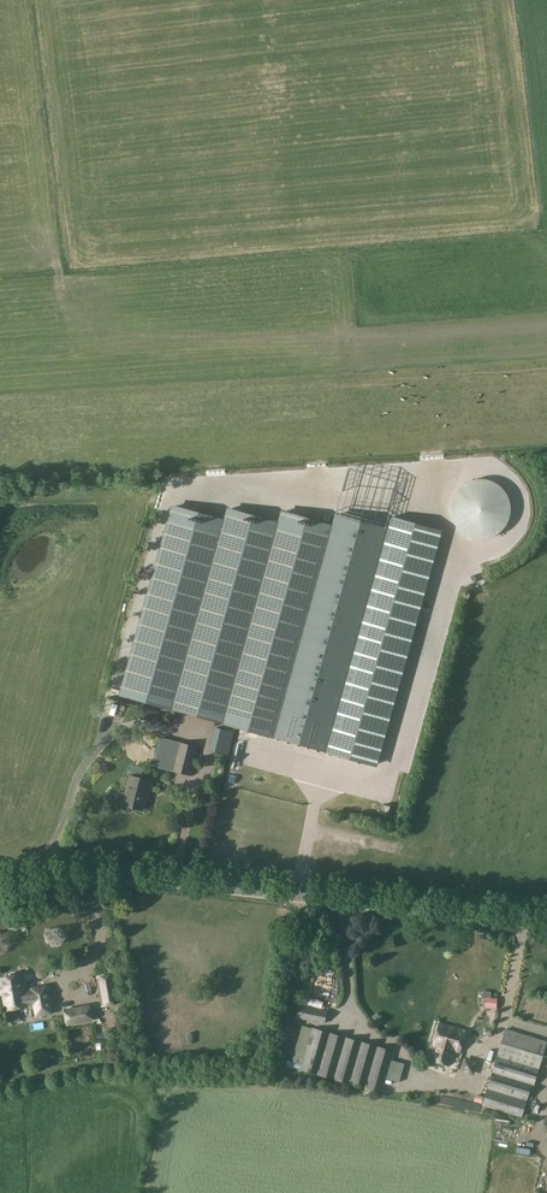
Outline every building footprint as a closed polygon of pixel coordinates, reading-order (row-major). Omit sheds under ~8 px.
[(451,502),(451,509),(452,516),(454,523),(458,529),(464,534),(470,537),(477,539),(485,539),(492,537),(498,534),(504,529),(508,523),(510,516),(511,509),(511,502),(508,494),(504,488),(499,483),(492,479),(485,477),(477,477),(470,479),(463,483),(458,488),(454,494),(451,502)] [(172,508),(121,694),(325,750),(386,529),(335,515),(332,526),(280,513),(277,524),(226,510),(223,522),(172,508)] [(386,529),(325,750),(376,764),(440,532),(389,518),(386,529)] [(141,703),(128,703),(128,716),(141,716),(141,703)] [(97,736),(98,726),(84,725),(82,742),(90,743),(91,735),(97,736)] [(160,738),(153,767),(172,771),(176,752),(179,742),(160,738)] [(179,742),(176,752),(172,771),(191,776),(198,747),(179,742)] [(210,743),(209,751),(228,755),(230,748),(210,743)] [(130,776),(126,793),(120,792),(117,793),(115,800),(117,803),(123,805),(122,805),(142,810),(145,800),(147,800),(152,781),(139,778),(142,767),(129,764),(127,775),(130,776)] [(136,837),(149,837),(149,829),(136,830),(136,837)] [(46,987),(32,989),(33,993),(24,994),(21,975),(16,976),(15,974),(6,975),(6,978),(1,979),(2,986),(0,986),(2,996),(4,996),(7,1010),(27,1006),(26,1004),(35,1002),(37,1015),(51,1013),(46,987)] [(97,978),(102,1006),(119,1003),(114,975),(97,978)] [(493,994),(481,999),(485,1009),(497,1004),(493,994)] [(298,1004),(297,1007),(295,1018),(325,1024),(328,1011),(298,1004)] [(65,1010),(68,1024),(92,1020),(89,1006),(65,1010)] [(515,1020),(512,1026),(531,1034),(533,1028),(515,1020)] [(465,1031),(440,1024),(434,1045),(430,1059),(449,1064),(453,1051),(459,1052),(465,1031)] [(381,1093),(393,1050),(312,1027),(300,1070),(381,1093)] [(505,1029),(482,1106),(522,1117),(531,1086),(534,1087),(546,1043),(546,1041),(505,1029)] [(95,1046),(99,1053),(107,1049),(103,1042),(95,1046)] [(464,1057),(459,1072),(473,1076),(478,1062),(464,1057)] [(481,1103),(483,1097),(476,1095),(474,1101),(481,1103)]
